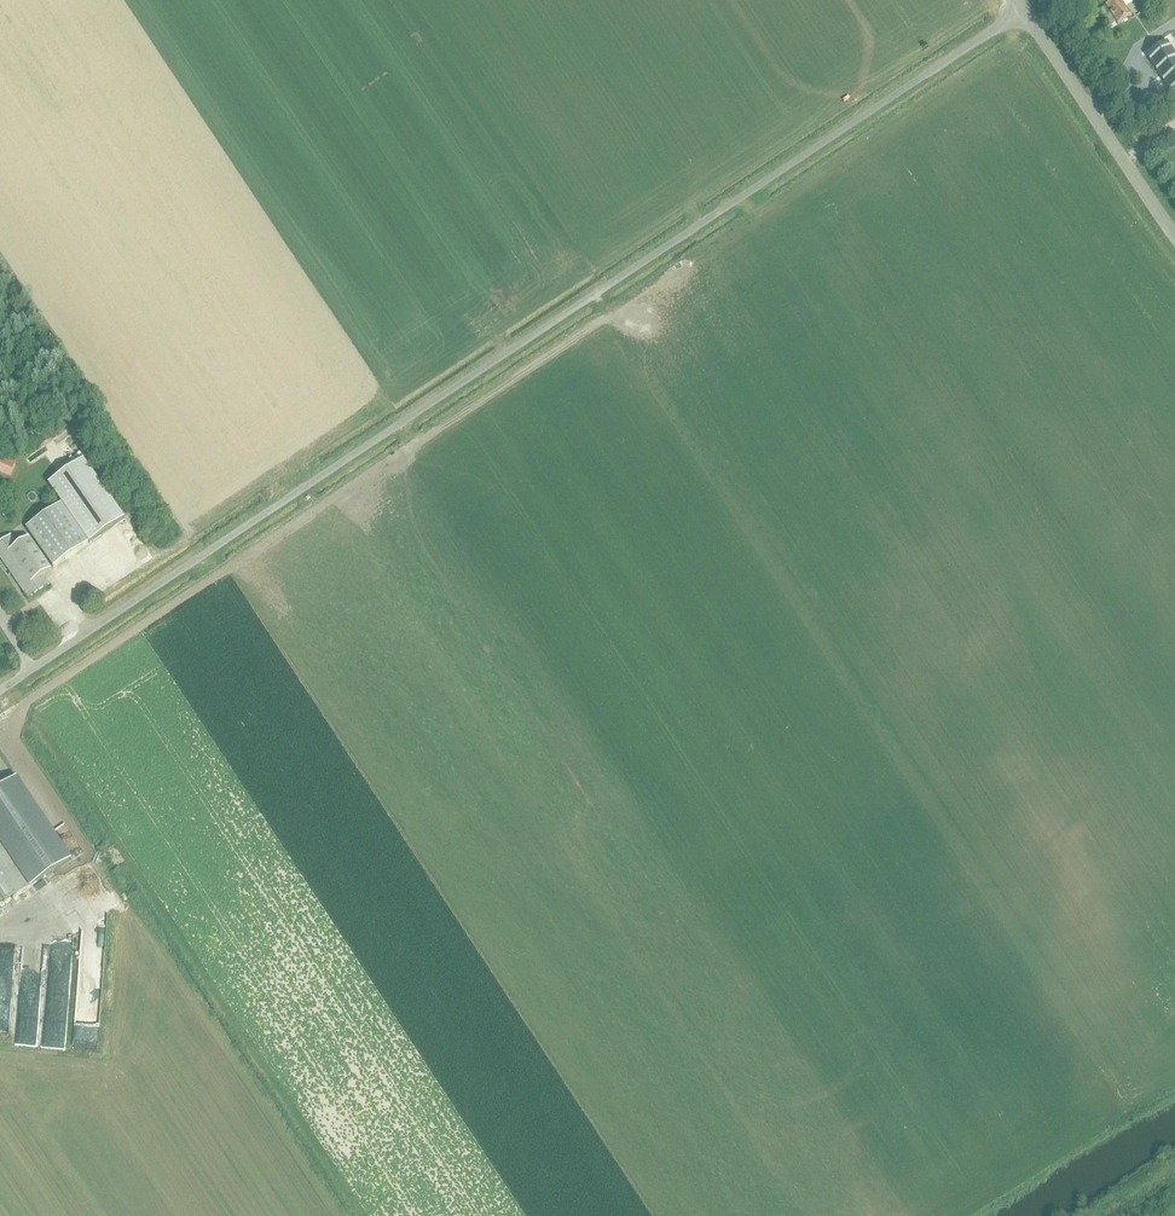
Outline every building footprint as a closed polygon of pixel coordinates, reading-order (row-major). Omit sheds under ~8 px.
[(1117,25),(1130,16),(1120,0),(1115,0),(1105,6),(1117,25)] [(1174,99),(1174,54),(1167,42),(1147,56),(1174,99)] [(47,482),(60,502),(89,544),(125,519),(82,457),(47,482)] [(89,544),(60,502),(24,526),(53,568),(89,544)] [(0,543),(0,558),(29,600),(48,587),(41,577),(51,570),(29,538),(18,545),(11,535),(0,543)] [(70,861),(15,779),(0,789),(0,908),(70,861)] [(103,984),(81,983),(77,1044),(99,1045),(103,984)] [(46,1045),(67,1046),(70,987),(49,986),(46,1045)] [(22,1041),(39,1042),(42,992),(24,991),(22,1041)]
